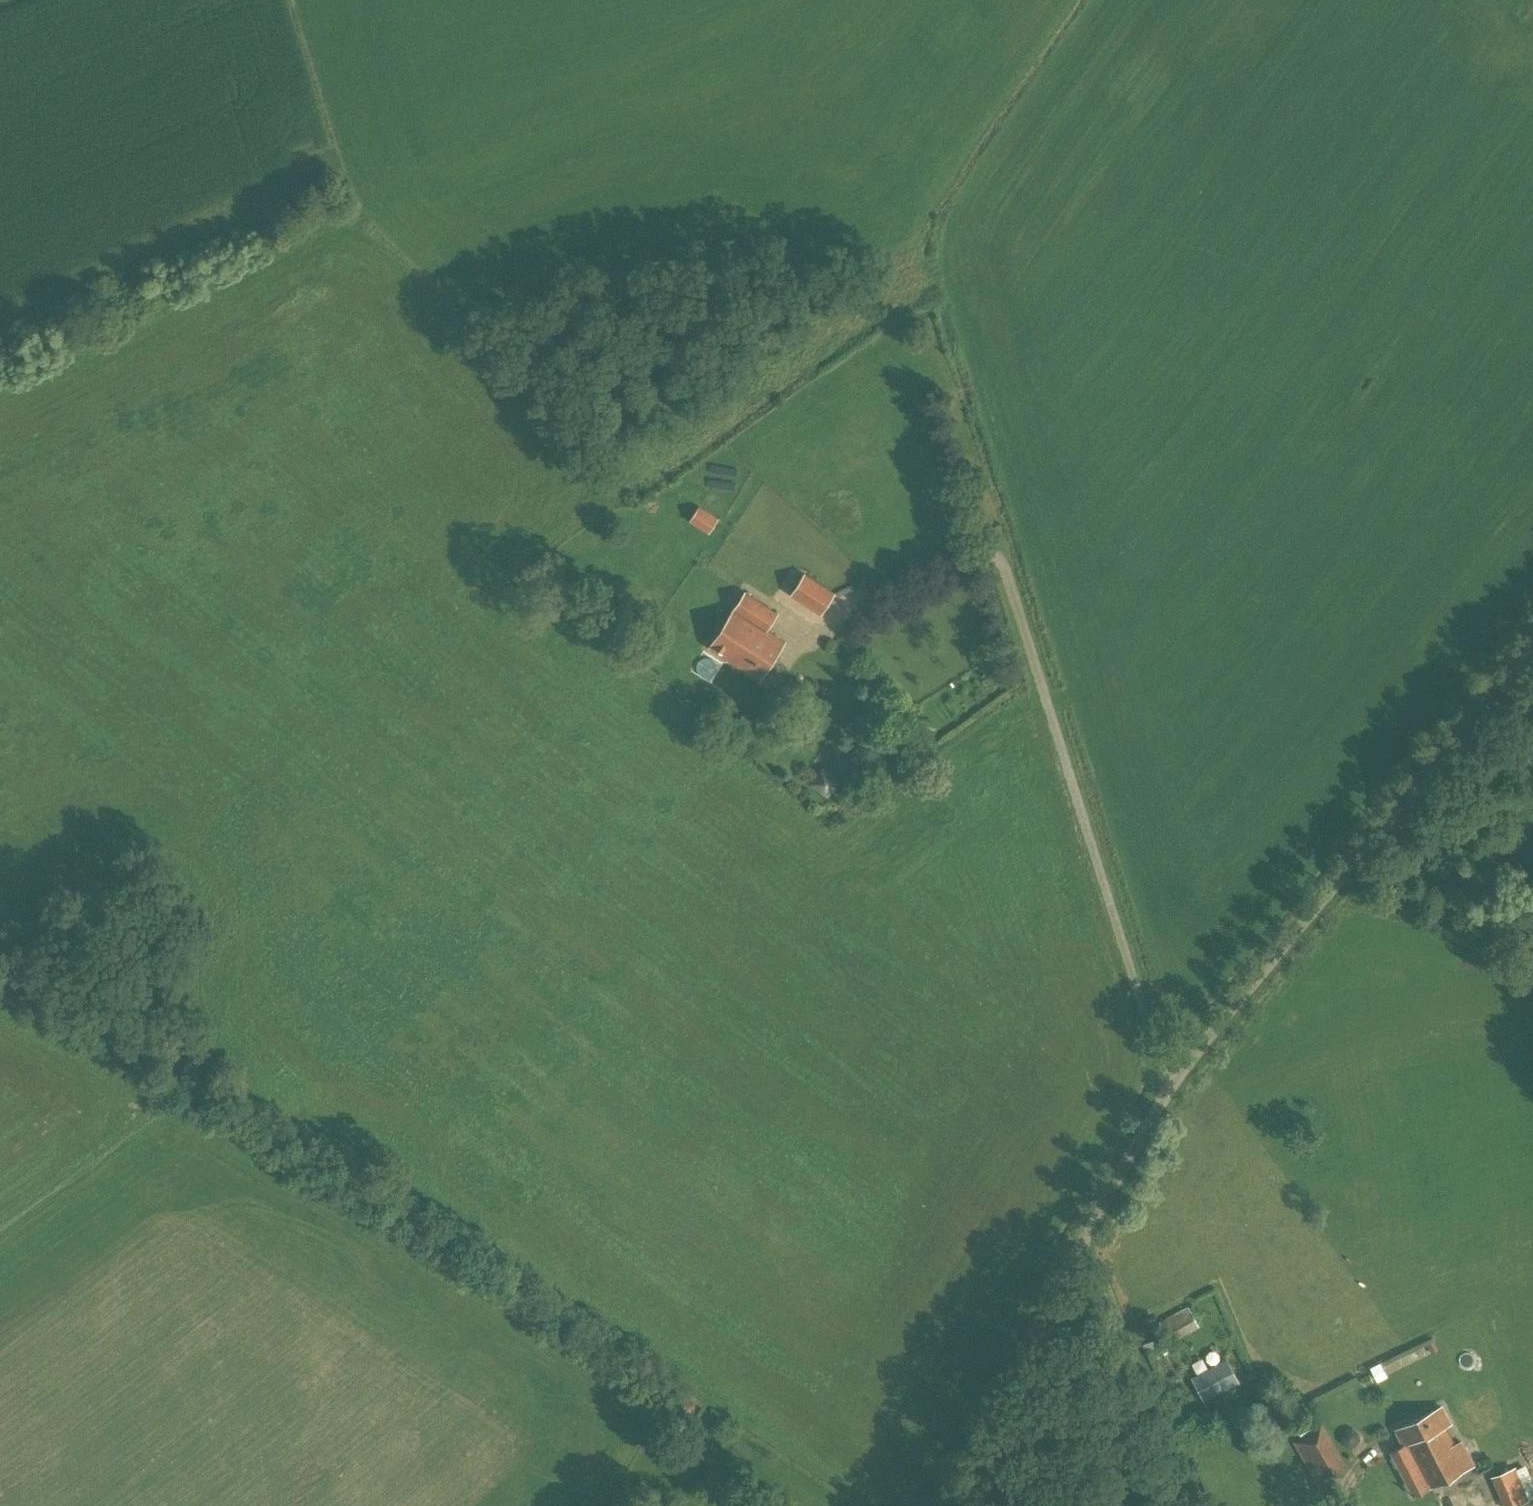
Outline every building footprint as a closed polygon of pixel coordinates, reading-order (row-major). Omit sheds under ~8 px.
[(689,521),(708,533),(718,518),(699,505),(689,521)] [(836,592),(805,572),(790,594),(821,615),(836,592)] [(767,629),(778,612),(745,591),(709,647),(760,680),(785,641),(767,629)] [(831,794),(846,772),(827,759),(812,781),(831,794)] [(1160,1322),(1170,1340),(1199,1325),(1189,1306),(1160,1322)] [(1191,1377),(1203,1399),(1238,1382),(1225,1359),(1191,1377)] [(1451,1423),(1442,1405),(1394,1430),(1402,1445),(1390,1451),(1413,1497),(1474,1466),(1461,1441),(1455,1444),(1446,1425),(1451,1423)] [(1293,1442),(1316,1481),(1345,1464),(1322,1425),(1293,1442)] [(1491,1476),(1503,1505),(1513,1505),(1532,1498),(1532,1484),(1525,1465),(1517,1469),(1515,1466),(1491,1476)]
